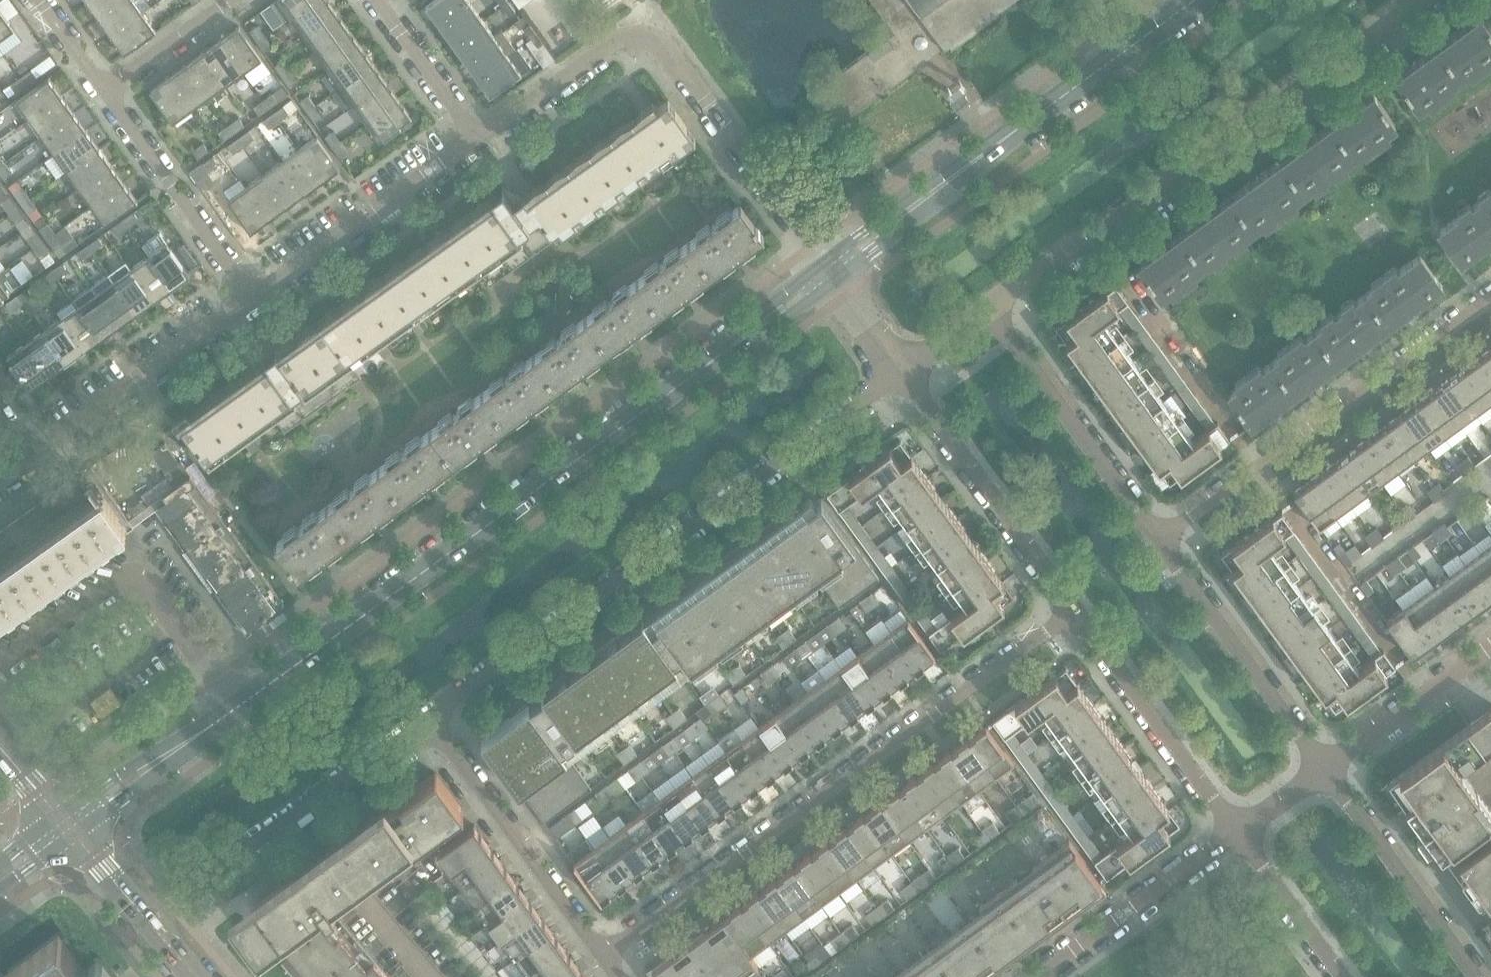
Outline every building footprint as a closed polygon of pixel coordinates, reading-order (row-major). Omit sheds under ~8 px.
[(123,0),(86,0),(85,0),(98,18),(123,0)] [(143,13),(134,0),(123,0),(98,18),(111,36),(143,13)] [(290,16),(312,0),(275,0),(270,3),(282,21),(290,16)] [(335,10),(328,0),(312,0),(290,16),(302,34),(335,10)] [(470,2),(469,0),(433,0),(425,6),(438,25),(470,2)] [(1008,0),(871,0),(894,31),(806,95),(831,129),(916,67),(1008,0)] [(451,42),(483,20),(470,2),(438,25),(451,42)] [(515,11),(508,2),(502,6),(508,16),(514,11),(515,11)] [(0,9),(0,38),(14,28),(0,9)] [(315,51),(348,28),(335,10),(302,34),(315,51)] [(123,54),(156,31),(143,13),(111,36),(123,54)] [(1479,14),(1436,45),(1459,75),(1490,52),(1490,31),(1479,14)] [(495,36),(483,20),(451,42),(463,60),(495,37),(495,36)] [(265,35),(257,24),(249,30),(256,41),(265,35)] [(536,34),(529,24),(523,29),(530,38),(536,34)] [(262,58),(238,26),(220,39),(243,71),(262,58)] [(328,69),(360,46),(348,28),(315,51),(328,69)] [(508,56),(516,50),(502,30),(495,36),(495,37),(463,60),(476,77),(508,55),(508,56)] [(543,44),(536,34),(530,38),(537,48),(543,44)] [(272,45),(265,35),(256,41),(264,51),(272,45)] [(243,71),(220,39),(202,52),(225,84),(243,71)] [(1459,75),(1436,45),(1394,76),(1416,106),(1459,75)] [(341,87),(373,64),(360,46),(328,69),(341,87)] [(225,84),(202,52),(185,64),(208,97),(225,84)] [(489,96),(521,73),(508,56),(508,55),(476,77),(489,96)] [(290,70),(282,60),(274,66),(281,76),(290,70)] [(208,97),(185,64),(167,77),(190,110),(208,97)] [(353,105),(386,82),(373,64),(341,87),(353,105)] [(37,77),(31,69),(20,76),(26,85),(37,77)] [(297,80),(290,70),(281,76),(289,86),(297,80)] [(26,85),(20,76),(10,84),(16,92),(26,85)] [(28,117),(61,94),(48,77),(16,100),(28,117)] [(190,110),(167,77),(149,90),(172,122),(190,110)] [(366,122),(398,99),(386,82),(353,105),(366,122)] [(279,100),(273,92),(263,99),(269,108),(279,100)] [(1394,122),(1372,92),(1330,123),(1352,153),(1394,122)] [(41,135),(74,112),(61,94),(28,117),(41,135)] [(315,105),(307,95),(299,101),(306,111),(315,105)] [(269,108),(263,99),(253,107),(259,115),(269,108)] [(379,140),(411,117),(398,99),(366,122),(379,140)] [(350,361),(446,292),(478,270),(489,286),(695,139),(667,100),(657,108),(653,102),(641,110),(631,120),(619,126),(610,135),(598,141),(588,150),(576,156),(567,166),(555,172),(545,181),(533,187),(524,196),(513,203),(502,188),(491,196),(479,202),(470,211),(458,217),(448,227),(436,233),(427,242),(415,248),(405,257),(393,263),(384,273),(372,279),(362,288),(350,294),(341,303),(329,309),(319,319),(307,325),(297,334),(285,340),(276,350),(276,349),(264,357),(265,357),(253,363),(243,373),(231,379),(222,388),(210,394),(200,403),(189,409),(186,407),(172,417),(178,426),(181,424),(208,462),(273,416),(284,432),(361,377),(350,361)] [(289,113),(283,105),(272,112),(278,121),(289,113)] [(322,116),(315,105),(306,111),(314,122),(322,116)] [(54,153),(86,130),(74,112),(41,135),(54,153)] [(278,121),(272,112),(262,120),(268,128),(278,121)] [(244,125),(238,117),(228,124),(234,133),(244,125)] [(1302,189),(1352,153),(1330,123),(1280,159),(1302,189)] [(234,133),(228,124),(218,132),(223,140),(234,133)] [(66,171),(99,148),(86,130),(54,153),(66,171)] [(254,139),(248,130),(237,138),(243,146),(254,139)] [(340,140),(333,130),(324,136),(332,146),(340,140)] [(340,168),(317,136),(299,148),(322,181),(340,168)] [(243,146),(237,138),(227,145),(233,153),(243,146)] [(339,157),(347,151),(340,140),(332,146),(339,157)] [(208,151),(202,143),(192,150),(198,158),(208,151)] [(79,189),(112,165),(99,148),(66,171),(79,189)] [(322,181),(299,148),(281,161),(304,194),(322,181)] [(218,164),(212,156),(201,163),(207,172),(218,164)] [(1251,226),(1302,189),(1280,159),(1229,196),(1251,226)] [(304,194),(281,161),(263,174),(286,207),(304,194)] [(4,162),(0,165),(0,174),(3,178),(12,172),(4,162)] [(92,206),(124,183),(112,165),(79,189),(92,206)] [(286,207),(263,174),(245,187),(268,219),(286,207)] [(105,224),(137,201),(124,183),(92,206),(105,224)] [(29,197),(22,187),(14,193),(21,203),(29,197)] [(268,219),(245,187),(227,199),(229,201),(250,232),(268,219)] [(1490,239),(1490,192),(1437,231),(1459,262),(1490,239)] [(16,207),(9,196),(1,202),(8,213),(16,207)] [(1202,262),(1251,226),(1229,196),(1179,232),(1202,262)] [(37,208),(29,197),(21,203),(28,214),(37,208)] [(763,236),(740,204),(688,242),(711,274),(763,236)] [(24,217),(16,207),(8,213),(15,223),(24,217)] [(138,220),(132,212),(122,219),(128,228),(138,220)] [(128,228),(122,219),(112,227),(118,235),(128,228)] [(55,232),(47,222),(39,228),(46,239),(55,232)] [(42,242),(34,232),(26,238),(33,248),(42,242)] [(62,243),(55,233),(55,232),(46,239),(54,249),(62,243)] [(1159,294),(1202,262),(1179,232),(1137,263),(1159,294)] [(103,245),(97,237),(87,244),(93,253),(103,245)] [(55,260),(49,252),(42,242),(33,248),(46,266),(55,260)] [(711,274),(688,242),(636,279),(659,312),(711,274)] [(190,275),(168,245),(167,243),(149,255),(172,288),(190,275)] [(93,253),(87,244),(77,252),(83,260),(93,253)] [(1387,324),(1441,285),(1419,254),(1365,293),(1387,324)] [(172,288),(149,255),(131,268),(154,301),(172,288)] [(68,271),(62,262),(51,270),(57,278),(68,271)] [(154,301),(131,268),(130,269),(126,262),(108,274),(136,313),(154,301)] [(57,278),(51,270),(41,277),(47,285),(57,278)] [(136,313),(108,274),(91,287),(95,293),(95,294),(118,326),(136,313)] [(659,312),(636,279),(584,317),(608,349),(659,312)] [(9,293),(0,280),(0,299),(9,293)] [(1103,318),(1128,299),(1115,282),(1085,304),(1097,320),(1102,317),(1103,318)] [(32,296),(26,288),(16,295),(22,303),(32,296)] [(1335,362),(1387,324),(1365,293),(1313,331),(1335,362)] [(118,326),(95,294),(78,306),(101,339),(118,326)] [(22,303),(16,295),(5,302),(11,311),(22,303)] [(41,307),(34,297),(24,304),(31,314),(41,307)] [(101,339),(78,306),(75,308),(72,302),(58,312),(62,317),(60,319),(83,351),(101,339)] [(1066,342),(1097,320),(1085,304),(1054,326),(1066,342)] [(1126,319),(1135,313),(1130,307),(1122,313),(1126,319)] [(1140,320),(1135,313),(1126,319),(1132,326),(1140,320)] [(608,349),(584,317),(533,355),(556,387),(608,349)] [(1117,337),(1103,318),(1102,317),(1097,320),(1066,342),(1081,363),(1117,337)] [(83,351),(60,319),(42,332),(65,364),(83,351)] [(1145,328),(1140,320),(1132,326),(1137,334),(1145,328)] [(1150,334),(1145,328),(1137,334),(1142,340),(1150,334)] [(1335,362),(1313,331),(1270,363),(1293,393),(1335,362)] [(65,364),(42,332),(24,344),(47,377),(65,364)] [(1096,384),(1132,358),(1117,337),(1081,363),(1096,384)] [(47,377),(24,344),(6,357),(29,390),(47,377)] [(1481,355),(1490,369),(1490,347),(1481,355)] [(1165,355),(1161,349),(1152,354),(1157,361),(1165,355)] [(556,387),(533,355),(481,393),(504,425),(556,387)] [(1170,362),(1165,355),(1157,361),(1162,368),(1170,362)] [(1481,355),(1465,366),(1490,402),(1490,401),(1490,369),(1481,355)] [(1111,405),(1147,379),(1132,358),(1096,384),(1111,405)] [(1175,368),(1170,362),(1162,368),(1167,374),(1175,368)] [(1293,393),(1270,363),(1227,394),(1249,424),(1293,393)] [(1490,402),(1465,366),(1449,378),(1475,413),(1490,402)] [(1180,376),(1175,368),(1167,374),(1172,382),(1180,376)] [(1475,413),(1449,378),(1434,389),(1459,424),(1475,413)] [(1126,425),(1162,399),(1147,379),(1111,405),(1126,425)] [(1459,424),(1434,389),(1418,401),(1444,436),(1459,424)] [(1196,396),(1191,390),(1183,396),(1187,402),(1196,396)] [(504,425),(481,393),(429,430),(453,462),(504,425)] [(1200,403),(1196,396),(1187,402),(1192,409),(1200,403)] [(1141,446),(1177,420),(1162,399),(1126,425),(1141,446)] [(1444,436),(1418,401),(1402,412),(1428,447),(1444,436)] [(1205,410),(1200,403),(1192,409),(1197,416),(1205,410)] [(1210,417),(1205,410),(1197,416),(1202,423),(1210,417)] [(1428,447),(1402,412),(1386,424),(1412,459),(1428,447)] [(1192,441),(1192,440),(1177,420),(1141,446),(1156,467),(1188,444),(1192,441)] [(1200,461),(1230,439),(1217,422),(1192,440),(1192,441),(1188,444),(1200,461)] [(1412,459),(1386,424),(1371,435),(1397,470),(1412,459)] [(453,462),(429,430),(377,468),(400,501),(453,462)] [(1397,470),(1371,435),(1355,446),(1381,482),(1397,470)] [(259,448),(254,440),(247,446),(252,453),(259,448)] [(880,478),(911,456),(899,440),(868,462),(880,478)] [(178,461),(164,442),(151,451),(165,471),(178,461)] [(1169,484),(1200,461),(1188,444),(1156,467),(1169,484)] [(1381,482),(1355,446),(1339,458),(1365,493),(1381,482)] [(891,502),(926,476),(911,456),(880,478),(876,482),(876,483),(891,502)] [(1475,466),(1468,456),(1462,461),(1469,470),(1475,466)] [(1365,493),(1339,458),(1324,469),(1350,504),(1365,493)] [(1469,470),(1462,461),(1455,465),(1462,475),(1469,470)] [(838,510),(876,483),(876,482),(880,478),(868,462),(826,493),(838,510)] [(132,523),(91,465),(69,480),(110,536),(130,522),(131,524),(132,523)] [(400,501),(377,468),(326,506),(349,538),(400,501)] [(1350,504),(1324,469),(1308,481),(1334,516),(1350,504)] [(225,521),(210,501),(190,473),(149,503),(149,504),(155,500),(189,547),(225,521)] [(906,523),(941,497),(926,476),(891,502),(906,522),(906,523)] [(110,536),(69,480),(53,492),(93,548),(110,536)] [(1334,516),(1308,481),(1292,492),(1297,499),(1318,527),(1334,516)] [(1439,496),(1446,492),(1439,482),(1432,487),(1439,496)] [(1439,496),(1432,487),(1426,491),(1433,501),(1439,496)] [(93,548),(53,492),(38,502),(78,559),(93,548)] [(913,550),(956,518),(941,497),(906,523),(906,522),(897,528),(913,550)] [(690,667),(816,575),(839,607),(879,578),(820,498),(806,508),(806,507),(655,618),(659,623),(651,628),(647,623),(546,697),(543,693),(529,703),(528,702),(482,736),(544,822),(591,787),(566,754),(562,747),(677,663),(674,660),(682,654),(690,667)] [(78,559),(38,502),(21,514),(62,570),(78,559)] [(1484,513),(1478,503),(1471,508),(1478,518),(1484,513)] [(1414,515),(1407,505),(1401,509),(1408,519),(1414,515)] [(349,538),(326,506),(274,544),(297,576),(349,538)] [(1478,518),(1471,508),(1465,512),(1472,522),(1478,518)] [(1408,519),(1401,509),(1395,514),(1402,524),(1408,519)] [(1268,545),(1293,527),(1281,510),(1251,532),(1263,548),(1268,544),(1268,545)] [(855,517),(851,511),(843,517),(847,523),(855,517)] [(62,570),(21,514),(5,525),(46,582),(62,570)] [(860,524),(855,517),(847,523),(852,530),(860,524)] [(936,564),(971,538),(956,518),(913,550),(928,571),(936,565),(936,564)] [(254,561),(235,535),(225,521),(189,547),(218,587),(254,561)] [(1451,532),(1446,526),(1444,523),(1438,527),(1445,537),(1451,532)] [(866,532),(860,524),(852,530),(858,538),(866,532)] [(5,525),(0,529),(0,583),(15,604),(46,582),(5,525)] [(1383,537),(1376,527),(1370,532),(1377,542),(1383,537)] [(1445,537),(1438,527),(1432,531),(1439,541),(1445,537)] [(871,538),(866,532),(858,538),(862,544),(871,538)] [(1232,570),(1263,548),(1251,532),(1220,554),(1232,570)] [(1377,542),(1370,532),(1364,536),(1371,546),(1377,542)] [(1301,542),(1296,535),(1288,541),(1293,547),(1301,542)] [(951,585),(986,559),(971,538),(936,564),(936,565),(951,585)] [(1306,548),(1301,542),(1293,547),(1298,554),(1306,548)] [(1480,552),(1490,567),(1490,543),(1480,552)] [(1247,591),(1283,565),(1268,545),(1268,544),(1263,548),(1232,570),(1247,591)] [(1420,555),(1413,545),(1407,550),(1414,559),(1420,555)] [(1310,555),(1306,548),(1298,554),(1302,561),(1310,555)] [(1352,560),(1345,551),(1338,555),(1345,565),(1352,560)] [(886,559),(881,552),(873,558),(878,565),(886,559)] [(1480,552),(1464,563),(1490,598),(1490,597),(1490,567),(1480,552)] [(1316,562),(1310,555),(1302,561),(1308,568),(1316,562)] [(1405,566),(1397,556),(1391,561),(1398,571),(1405,566)] [(891,566),(886,559),(878,565),(883,572),(891,566)] [(966,606),(971,602),(1001,580),(986,559),(951,585),(966,605),(966,606)] [(284,602),(273,587),(254,561),(218,587),(248,628),(284,602)] [(1398,571),(1391,561),(1385,565),(1392,575),(1398,571)] [(1490,598),(1464,563),(1448,574),(1474,610),(1490,598)] [(1262,612),(1298,586),(1283,565),(1247,591),(1262,612)] [(895,572),(891,566),(883,572),(887,578),(895,572)] [(901,579),(895,572),(887,578),(893,585),(901,579)] [(1474,610),(1448,574),(1432,586),(1458,621),(1474,610)] [(1331,583),(1326,576),(1318,582),(1323,589),(1331,583)] [(983,619),(1014,597),(1001,580),(971,602),(983,619)] [(1373,590),(1366,580),(1360,584),(1367,594),(1373,590)] [(0,583),(0,614),(15,604),(0,583)] [(1336,590),(1331,583),(1323,589),(1328,596),(1336,590)] [(1277,632),(1313,606),(1298,586),(1262,612),(1277,632)] [(1458,621),(1432,586),(1417,597),(1443,633),(1458,621)] [(1341,596),(1336,590),(1328,596),(1333,602),(1341,596)] [(879,602),(872,592),(865,596),(873,606),(879,602)] [(916,600),(911,594),(903,600),(908,606),(916,600)] [(873,606),(865,596),(859,601),(867,611),(873,606)] [(1346,604),(1341,596),(1333,602),(1338,609),(1346,604)] [(1443,633),(1417,597),(1401,609),(1427,644),(1443,633)] [(921,607),(916,600),(908,606),(913,613),(921,607)] [(940,650),(983,619),(971,602),(966,606),(966,605),(928,633),(940,650)] [(1292,653),(1328,627),(1313,606),(1277,632),(1292,653)] [(926,614),(921,607),(913,613),(918,619),(926,614)] [(1427,644),(1401,609),(1386,620),(1411,655),(1427,644)] [(931,621),(926,614),(918,619),(923,627),(931,621)] [(846,626),(839,616),(832,620),(840,630),(846,626)] [(934,654),(908,617),(890,630),(917,667),(934,654)] [(1362,625),(1357,619),(1349,624),(1354,631),(1362,625)] [(840,630),(832,620),(826,625),(834,635),(840,630)] [(1366,632),(1362,625),(1354,631),(1358,638),(1366,632)] [(1307,674),(1343,648),(1328,627),(1292,653),(1307,674)] [(788,628),(782,633),(789,643),(796,638),(788,628)] [(917,667),(890,630),(874,642),(900,679),(917,667)] [(1371,639),(1366,632),(1358,638),(1363,644),(1371,639)] [(782,633),(775,638),(782,648),(789,643),(782,633)] [(1377,646),(1371,639),(1363,644),(1369,652),(1377,646)] [(813,650),(806,640),(800,644),(807,654),(813,650)] [(900,679),(874,642),(857,654),(884,691),(900,679)] [(807,654),(800,644),(793,649),(801,659),(807,654)] [(1353,672),(1358,668),(1343,648),(1307,674),(1322,694),(1353,672)] [(1366,689),(1395,667),(1383,650),(1358,668),(1353,672),(1366,689)] [(884,691),(857,654),(841,666),(868,703),(884,691)] [(841,666),(834,657),(817,669),(824,678),(851,715),(868,703),(841,666)] [(746,674),(738,664),(725,674),(733,684),(746,674)] [(780,674),(773,664),(766,668),(770,674),(774,679),(780,674)] [(1046,706),(1077,683),(1065,667),(1034,690),(1046,706)] [(774,679),(770,674),(766,668),(760,673),(768,683),(774,679)] [(1335,711),(1366,689),(1353,672),(1322,694),(1335,711)] [(760,683),(756,677),(750,681),(755,687),(760,683)] [(851,715),(824,678),(808,690),(835,727),(851,715)] [(1056,730),(1092,704),(1077,683),(1046,706),(1041,709),(1042,710),(1056,730)] [(747,698),(740,688),(734,692),(741,702),(747,698)] [(835,727),(808,690),(791,702),(818,739),(835,727)] [(1004,738),(1042,710),(1041,709),(1046,706),(1034,690),(991,721),(1004,738)] [(726,705),(723,700),(719,694),(712,699),(720,709),(726,705)] [(720,709),(712,699),(706,704),(713,714),(720,709)] [(818,739),(791,702),(775,714),(802,751),(818,739)] [(1072,750),(1107,725),(1092,704),(1056,730),(1071,750),(1072,750)] [(1387,783),(1404,806),(1405,807),(1421,830),(1439,855),(1448,848),(1455,857),(1446,864),(1464,888),(1482,913),(1490,906),(1490,707),(1482,713),(1472,721),(1468,723),(1431,750),(1387,783)] [(686,718),(679,708),(665,718),(673,728),(686,718)] [(802,751),(775,714),(758,726),(785,763),(802,751)] [(707,727),(700,717),(694,721),(701,732),(707,727)] [(1013,762),(993,734),(986,725),(968,738),(974,747),(995,775),(1013,762)] [(1079,777),(1122,745),(1107,725),(1072,750),(1071,750),(1063,756),(1079,777)] [(785,763),(758,726),(741,738),(768,775),(785,763)] [(681,746),(674,736),(667,741),(675,751),(681,746)] [(768,775),(741,738),(725,751),(752,788),(768,775)] [(995,775),(974,747),(968,738),(950,751),(957,760),(977,788),(995,775)] [(1013,750),(1021,744),(1017,739),(1009,745),(1013,750)] [(675,751),(667,741),(661,745),(668,755),(675,751)] [(637,754),(629,744),(616,754),(623,764),(637,754)] [(1026,752),(1021,744),(1013,750),(1018,758),(1026,752)] [(1102,792),(1137,766),(1122,745),(1079,777),(1094,799),(1102,793),(1102,792)] [(752,788),(725,751),(708,763),(735,800),(752,788)] [(977,788),(957,760),(950,751),(933,764),(939,773),(960,801),(977,788)] [(1032,759),(1026,752),(1018,758),(1024,765),(1032,759)] [(1036,766),(1032,759),(1024,765),(1028,772),(1036,766)] [(648,770),(640,760),(634,765),(642,775),(648,770)] [(735,800),(708,763),(692,775),(719,812),(735,800)] [(960,801),(939,773),(933,764),(915,776),(922,785),(942,813),(960,801)] [(642,775),(634,765),(628,769),(635,780),(642,775)] [(1117,813),(1152,787),(1137,766),(1102,792),(1102,793),(1117,813)] [(338,899),(463,809),(436,772),(436,773),(435,771),(249,907),(281,945),(323,910),(323,911),(324,911),(323,910),(334,902),(338,899)] [(719,812),(692,775),(675,787),(702,824),(719,812)] [(942,813),(922,785),(915,776),(898,789),(904,798),(925,826),(942,813)] [(1052,787),(1047,780),(1039,786),(1044,793),(1052,787)] [(615,794),(607,784),(601,789),(609,799),(615,794)] [(702,824),(675,787),(659,799),(686,836),(702,824)] [(1056,793),(1052,787),(1044,793),(1048,799),(1056,793)] [(1132,833),(1136,830),(1167,807),(1152,787),(1117,813),(1131,833),(1132,833)] [(609,799),(601,789),(595,793),(602,804),(609,799)] [(925,826),(904,798),(898,789),(880,802),(887,811),(908,839),(925,826)] [(1061,800),(1056,793),(1048,799),(1053,806),(1061,800)] [(1034,806),(1027,796),(1016,804),(1023,814),(1034,806)] [(686,836),(659,799),(642,811),(669,848),(686,836)] [(1067,807),(1061,800),(1053,806),(1058,813),(1067,807)] [(908,839),(887,811),(880,802),(863,814),(870,823),(890,852),(908,839)] [(1023,814),(1016,804),(1005,812),(1012,822),(1023,814)] [(979,974),(987,967),(986,966),(995,960),(1003,954),(1004,955),(1014,948),(1022,942),(1021,941),(1030,934),(1038,928),(1039,930),(1048,923),(1066,910),(1067,909),(1066,908),(1073,903),(1074,904),(1083,897),(1092,891),(1091,890),(1101,883),(1068,838),(1068,839),(1044,806),(1043,806),(1026,819),(1009,832),(991,845),(973,858),(956,870),(939,883),(921,896),(904,909),(886,921),(868,934),(851,947),(833,960),(815,973),(809,976),(974,976),(979,974)] [(1149,847),(1180,824),(1167,807),(1136,830),(1149,847)] [(582,819),(574,808),(568,813),(576,823),(582,819)] [(669,848),(642,811),(626,823),(653,860),(669,848)] [(576,823),(568,813),(562,818),(569,828),(576,823)] [(890,852),(870,823),(863,814),(845,827),(852,836),(873,864),(890,852)] [(999,831),(992,821),(981,830),(983,833),(988,839),(999,831)] [(1082,828),(1077,821),(1069,827),(1074,834),(1082,828)] [(450,869),(487,842),(473,823),(451,840),(436,851),(450,869)] [(653,860),(626,823),(609,835),(636,872),(653,860)] [(636,872),(609,835),(602,826),(587,838),(593,847),(620,884),(636,872)] [(873,864),(852,836),(845,827),(828,840),(834,849),(855,877),(873,864)] [(1087,835),(1082,828),(1074,834),(1079,841),(1087,835)] [(1106,878),(1149,847),(1136,830),(1132,833),(1131,833),(1093,861),(1106,878)] [(988,839),(983,833),(975,839),(980,845),(988,839)] [(1091,841),(1087,835),(1079,841),(1083,847),(1091,841)] [(855,877),(834,849),(828,840),(810,853),(817,862),(837,890),(855,877)] [(1097,849),(1091,841),(1083,847),(1089,854),(1097,849)] [(462,886),(499,859),(487,842),(450,869),(462,886)] [(620,884),(593,847),(573,861),(600,898),(620,884)] [(964,856),(957,847),(946,855),(948,858),(953,865),(964,856)] [(837,890),(817,862),(810,853),(793,866),(799,875),(820,903),(837,890)] [(953,865),(948,858),(940,864),(945,871),(953,865)] [(475,903),(512,877),(499,859),(462,886),(475,903)] [(820,903),(799,875),(793,866),(775,878),(782,887),(802,915),(820,903)] [(488,921),(525,894),(512,877),(475,903),(488,921)] [(802,915),(782,887),(775,878),(758,891),(764,900),(785,928),(802,915)] [(926,885),(921,878),(913,884),(918,890),(926,885)] [(918,890),(913,884),(911,881),(900,889),(907,899),(918,890)] [(785,928),(764,900),(758,891),(740,904),(747,913),(767,941),(785,928)] [(500,938),(537,912),(525,894),(488,921),(500,938)] [(894,908),(887,898),(876,906),(883,916),(894,908)] [(767,941),(747,913),(740,904),(723,917),(750,954),(751,953),(767,941)] [(883,916),(876,906),(865,914),(872,924),(883,916)] [(295,961),(336,927),(323,911),(323,910),(281,945),(295,961)] [(513,956),(550,929),(537,912),(500,938),(513,956)] [(758,963),(751,953),(750,954),(723,917),(717,921),(724,929),(711,938),(704,930),(652,969),(658,976),(738,976),(758,963)] [(724,929),(717,921),(704,930),(711,938),(724,929)] [(859,933),(852,924),(841,932),(848,941),(859,933)] [(350,943),(336,927),(295,961),(309,976),(310,976),(350,943)] [(526,973),(563,946),(550,929),(513,956),(526,973)] [(848,941),(841,932),(829,940),(836,950),(848,941)] [(102,963),(96,959),(83,968),(58,934),(0,976),(112,976),(111,976),(112,976),(102,963)] [(364,960),(350,943),(310,976),(344,976),(364,960)] [(576,964),(563,946),(526,973),(529,976),(558,976),(576,964)] [(821,961),(816,955),(808,960),(813,967),(821,961)] [(364,960),(344,976),(378,976),(364,960)] [(813,967),(808,960),(800,966),(805,973),(813,967)] [(576,964),(558,976),(585,976),(576,964)] [(782,969),(771,976),(788,976),(782,969)]
